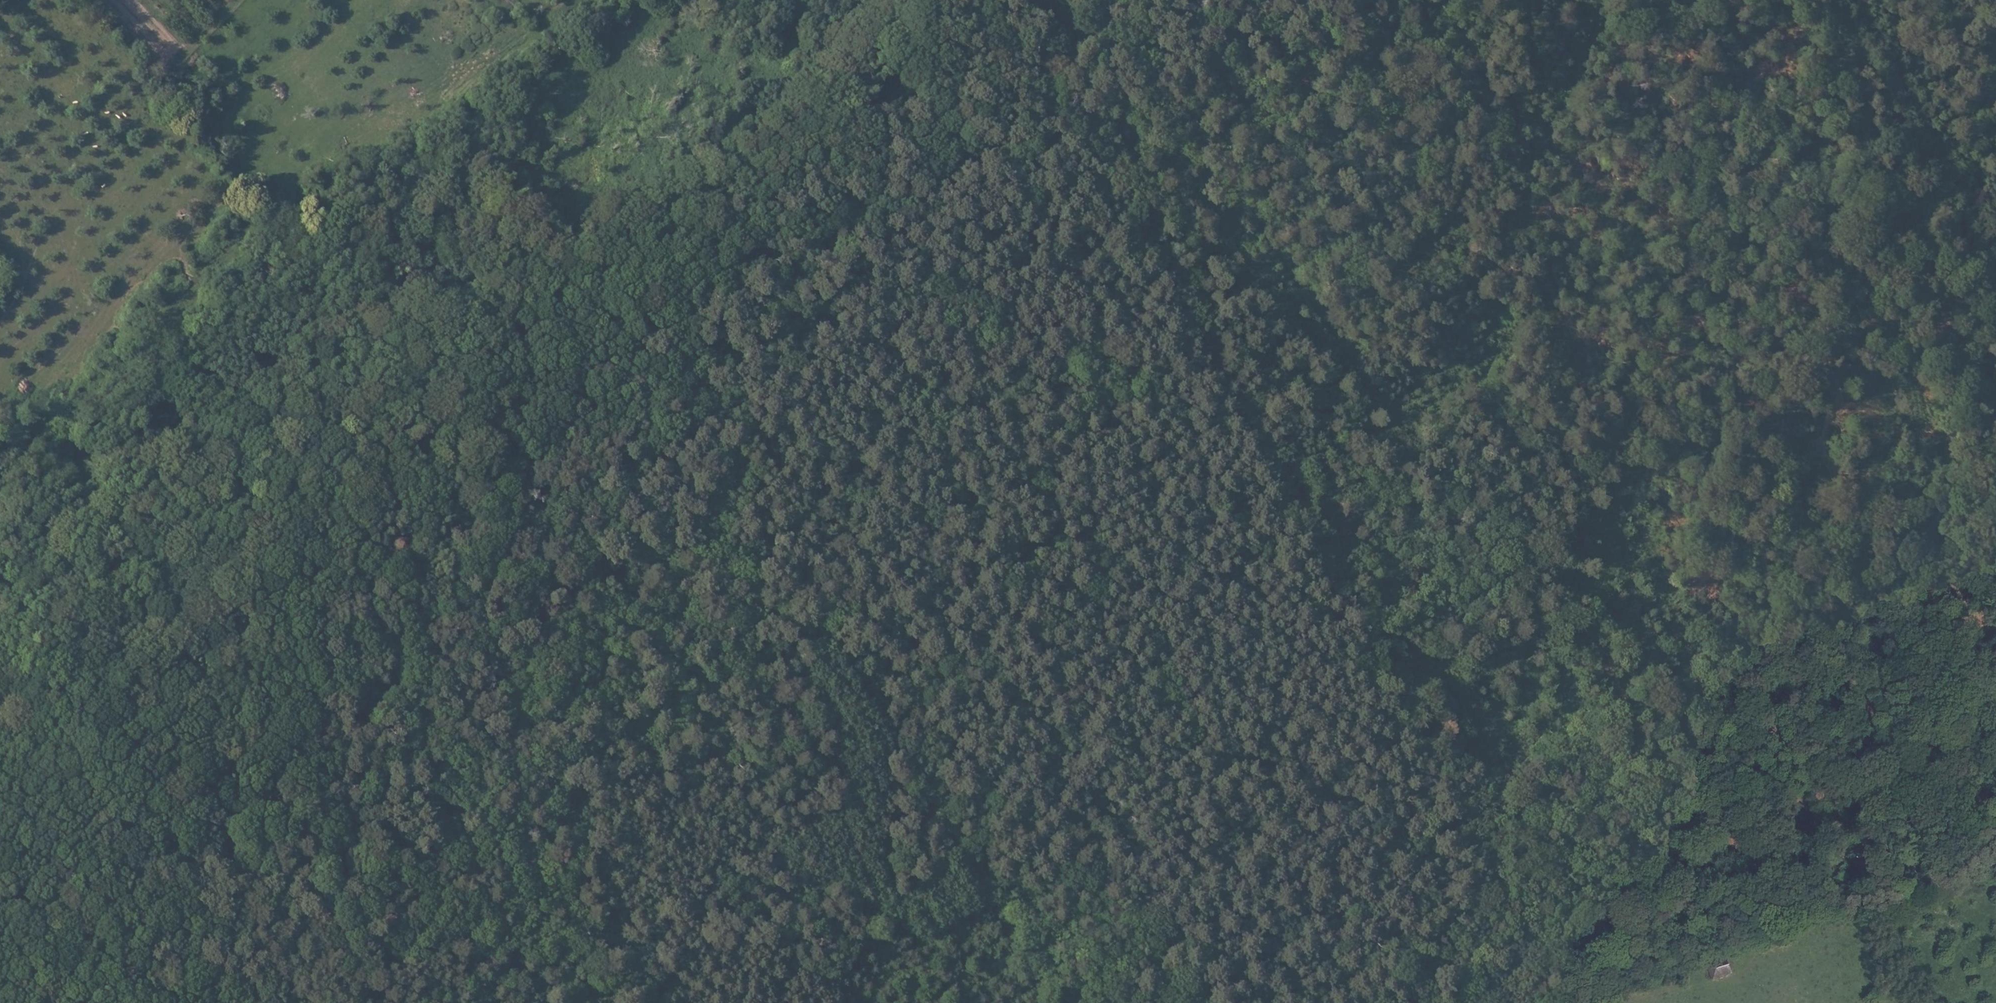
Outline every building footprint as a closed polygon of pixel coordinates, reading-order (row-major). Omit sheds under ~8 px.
[(1703,961),(1710,977),(1729,970),(1722,953),(1703,961)]
